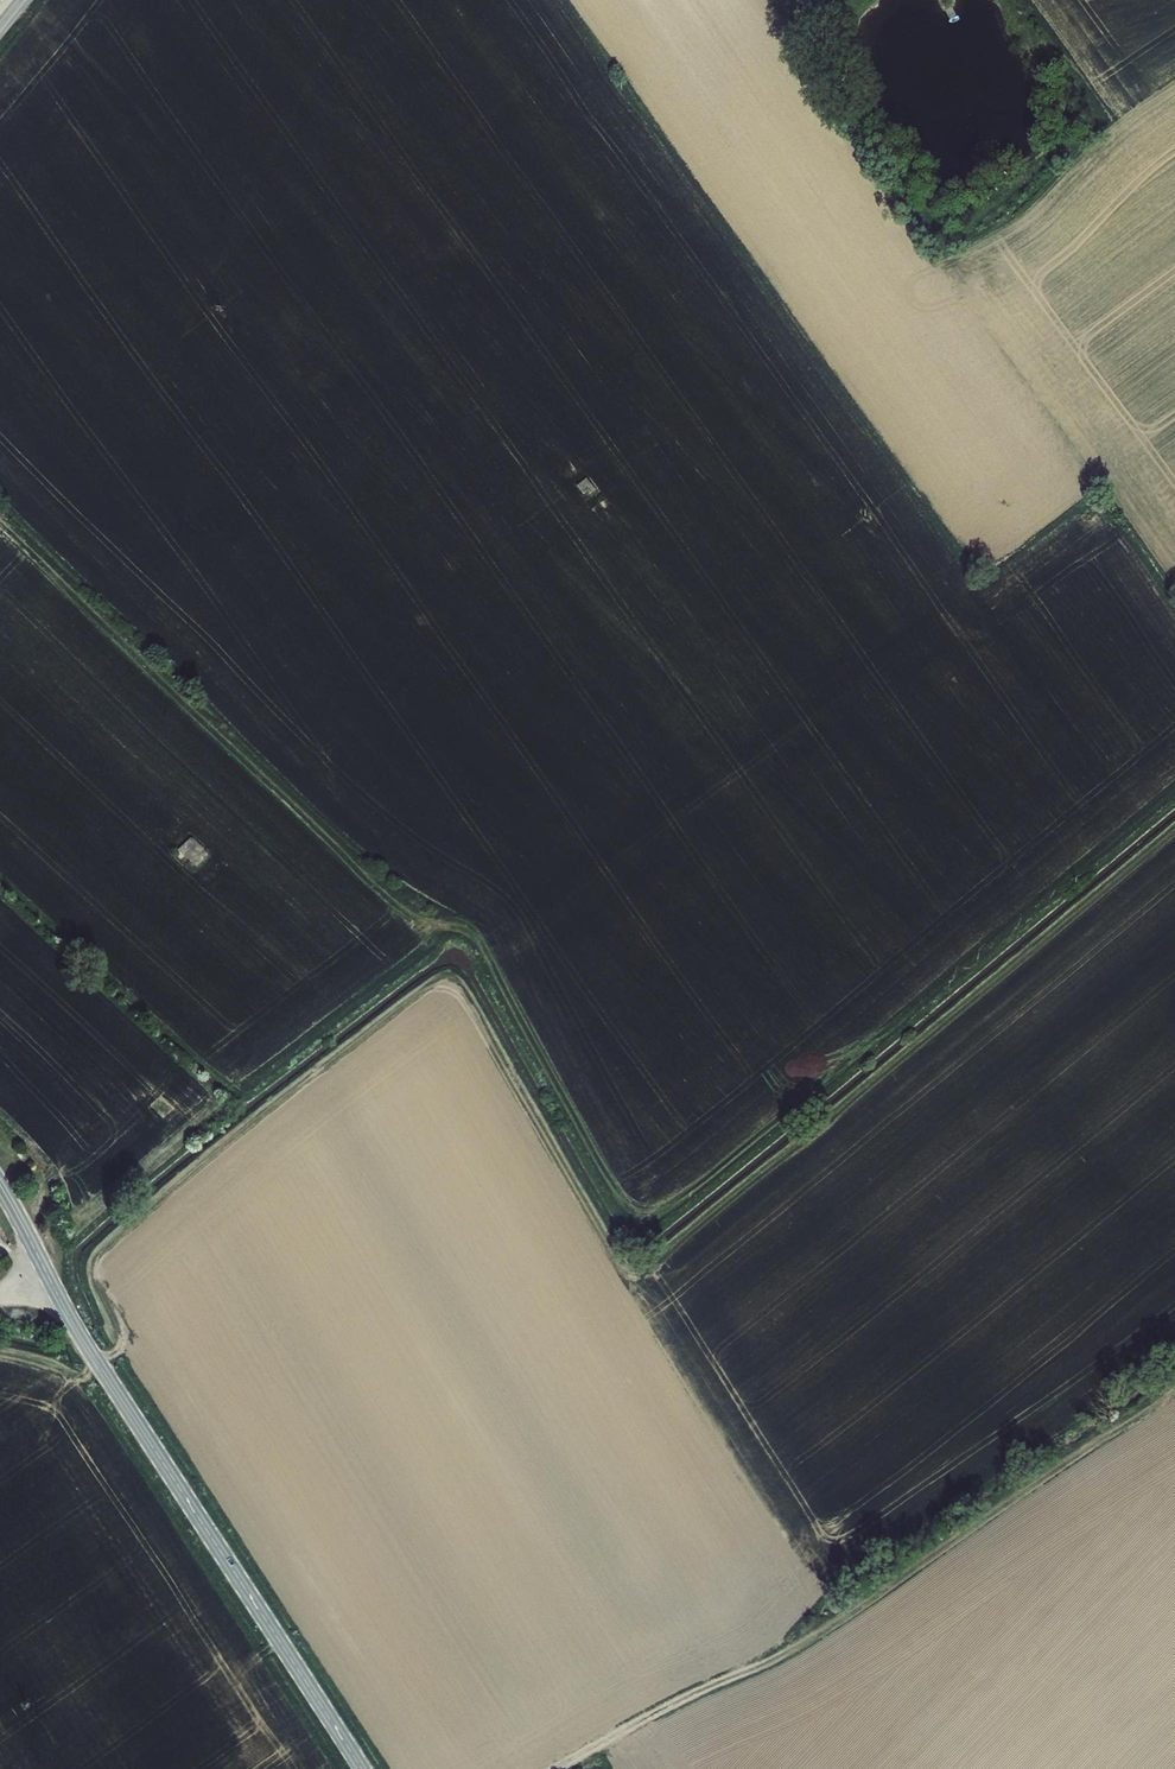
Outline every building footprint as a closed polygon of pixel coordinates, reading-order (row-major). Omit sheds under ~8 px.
[(587,479),(577,487),(583,494),(587,492),(590,494),(595,490),(587,479)] [(179,849),(190,861),(203,849),(192,837),(179,849)]
